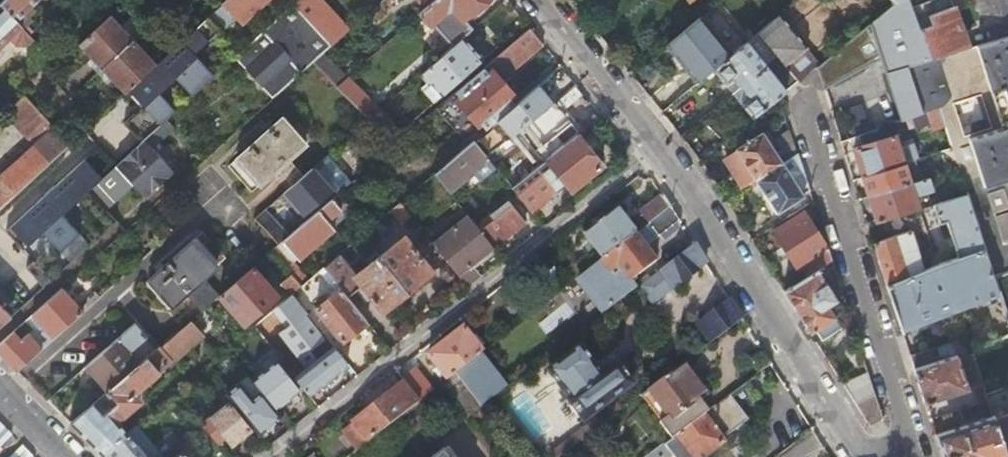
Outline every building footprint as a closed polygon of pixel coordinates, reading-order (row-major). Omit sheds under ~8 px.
[(0,3),(15,19),(36,0),(3,0),(0,3)] [(235,17),(241,25),(264,4),(260,0),(223,0),(221,3),(235,17)] [(331,46),(349,30),(322,0),(296,0),(292,3),(331,46)] [(451,49),(464,38),(473,29),(464,19),(486,0),(436,0),(420,14),(451,49)] [(817,66),(824,90),(876,47),(901,120),(908,117),(920,113),(907,67),(930,60),(927,51),(916,22),(912,12),(908,0),(898,0),(893,3),(817,66)] [(912,12),(941,1),(941,0),(908,0),(912,12)] [(984,24),(1007,17),(1007,0),(977,0),(984,24)] [(0,3),(0,47),(10,38),(15,44),(25,45),(33,38),(27,32),(23,27),(15,19),(0,3)] [(219,28),(221,30),(235,17),(221,3),(213,10),(207,15),(219,28)] [(275,96),(331,46),(292,3),(237,54),(247,65),(243,68),(261,88),(265,85),(275,96)] [(953,6),(916,22),(927,51),(934,49),(937,58),(968,48),(953,6)] [(77,43),(101,68),(132,39),(109,14),(77,43)] [(193,52),(219,28),(207,15),(155,63),(127,89),(143,107),(127,119),(144,139),(175,110),(159,93),(175,77),(192,95),(213,75),(193,52)] [(714,69),(731,55),(701,16),(665,45),(696,83),(714,69)] [(777,58),(797,82),(805,75),(794,60),(807,50),(779,16),(757,34),(777,58)] [(27,24),(23,27),(27,32),(31,29),(27,24)] [(458,118),(472,134),(483,124),(486,128),(507,111),(515,104),(511,100),(515,97),(500,79),(517,64),(518,65),(543,44),(530,28),(436,109),(443,118),(459,105),(465,112),(458,118)] [(741,88),(777,58),(757,34),(731,55),(714,69),(726,85),(734,79),(741,88)] [(948,140),(951,148),(964,190),(983,247),(985,252),(992,276),(1007,271),(1007,36),(968,48),(937,58),(933,59),(945,97),(938,107),(948,140)] [(437,61),(456,83),(483,60),(464,38),(451,49),(437,61)] [(101,68),(124,92),(127,89),(155,63),(132,39),(101,68)] [(752,118),(779,96),(797,82),(777,58),(741,88),(748,98),(741,104),(752,118)] [(432,66),(412,83),(420,92),(435,79),(436,70),(432,66)] [(357,71),(338,88),(370,120),(388,104),(357,71)] [(733,94),(741,88),(734,79),(726,85),(733,94)] [(515,104),(507,111),(520,127),(525,124),(553,101),(540,83),(515,104)] [(579,107),(588,101),(575,84),(566,91),(579,107)] [(733,94),(741,104),(748,98),(741,88),(733,94)] [(69,143),(23,94),(5,112),(31,140),(0,169),(0,207),(69,143)] [(571,122),(553,101),(525,124),(546,149),(554,143),(551,138),(571,122)] [(920,113),(908,117),(913,132),(929,127),(934,144),(948,140),(938,107),(920,113)] [(278,170),(293,187),(303,177),(289,161),(306,145),(281,119),(237,158),(260,185),(278,170)] [(781,163),(792,157),(786,148),(779,152),(773,142),(777,139),(770,128),(766,131),(765,130),(734,150),(737,155),(724,163),(741,189),(755,180),(781,163)] [(601,165),(577,135),(546,159),(551,166),(543,172),(556,187),(564,181),(570,190),(601,165)] [(854,148),(863,177),(903,164),(894,136),(854,148)] [(144,139),(116,164),(135,185),(145,196),(172,170),(144,139)] [(448,190),(487,157),(485,155),(473,140),(434,173),(448,190)] [(809,190),(797,153),(792,157),(781,163),(755,180),(775,213),(802,197),(801,194),(809,190)] [(88,190),(105,175),(87,155),(8,227),(26,246),(45,229),(62,248),(80,233),(62,213),(88,190)] [(293,187),(282,196),(305,222),(308,219),(305,215),(332,192),(336,196),(351,183),(328,156),(313,169),(303,177),(293,187)] [(511,187),(531,212),(551,196),(552,190),(556,187),(543,172),(551,166),(546,159),(511,187)] [(903,164),(863,177),(869,196),(910,183),(906,170),(911,168),(909,162),(903,164)] [(106,211),(135,185),(116,164),(105,175),(88,190),(106,211)] [(910,183),(869,196),(876,218),(917,205),(914,195),(932,190),(928,177),(910,183)] [(963,259),(985,252),(983,247),(964,190),(931,201),(938,222),(950,218),(963,259)] [(647,223),(648,222),(670,205),(661,193),(638,212),(647,223)] [(305,222),(296,230),(312,249),(335,230),(327,221),(341,210),(336,204),(339,200),(336,196),(308,219),(305,222)] [(478,229),(493,247),(525,221),(511,203),(478,229)] [(658,236),(679,219),(670,205),(648,222),(658,236)] [(603,258),(635,232),(615,207),(583,233),(603,258)] [(832,260),(822,230),(818,232),(805,211),(772,233),(785,253),(789,251),(806,277),(817,269),(832,260)] [(471,264),(493,247),(478,229),(467,214),(432,243),(457,275),(471,264)] [(911,229),(873,241),(887,285),(925,271),(911,229)] [(603,258),(578,277),(604,311),(637,286),(631,279),(656,259),(635,232),(603,258)] [(279,237),(273,241),(277,246),(283,241),(279,237)] [(330,277),(333,281),(346,297),(361,285),(382,311),(431,272),(403,237),(354,276),(337,255),(322,267),(330,277)] [(357,238),(343,250),(352,261),(367,249),(357,238)] [(149,281),(164,299),(210,259),(194,241),(149,281)] [(697,268),(705,261),(693,243),(659,269),(672,286),(680,280),(682,282),(698,269),(697,268)] [(999,295),(992,276),(985,252),(963,259),(925,271),(887,285),(902,330),(964,305),(999,295)] [(26,266),(44,286),(52,280),(34,259),(26,266)] [(201,312),(205,309),(220,296),(205,278),(217,267),(210,259),(164,299),(172,307),(186,295),(201,312)] [(457,275),(466,287),(480,276),(471,264),(457,275)] [(315,290),(330,277),(322,267),(307,280),(315,290)] [(252,268),(220,296),(246,326),(278,298),(252,268)] [(806,277),(783,291),(810,333),(816,330),(822,338),(834,331),(829,321),(836,317),(829,306),(837,301),(817,269),(806,277)] [(992,276),(999,295),(1007,324),(1007,271),(992,276)] [(281,283),(291,294),(301,286),(291,274),(281,283)] [(341,341),(366,322),(346,297),(333,281),(329,284),(335,292),(315,309),(341,341)] [(18,371),(83,312),(61,288),(31,314),(45,331),(27,347),(13,330),(0,342),(0,353),(18,371)] [(709,342),(741,318),(729,299),(720,306),(719,305),(704,317),(704,318),(696,325),(709,342)] [(11,315),(0,304),(0,325),(11,315)] [(201,312),(162,345),(175,360),(217,323),(205,309),(201,312)] [(278,333),(298,358),(323,339),(303,313),(278,333)] [(254,325),(267,343),(273,338),(269,333),(276,328),(266,315),(254,325)] [(86,366),(109,391),(159,348),(148,335),(145,337),(134,324),(86,366)] [(447,379),(455,373),(478,355),(481,353),(461,328),(427,355),(447,379)] [(964,339),(910,355),(914,368),(925,401),(936,398),(938,402),(945,400),(944,395),(968,387),(956,354),(960,351),(972,388),(973,387),(979,404),(988,400),(971,347),(967,348),(964,339)] [(616,362),(610,366),(600,373),(592,362),(580,345),(547,370),(567,398),(566,399),(582,421),(633,384),(616,362)] [(331,377),(346,364),(332,346),(294,377),(308,395),(318,387),(321,390),(334,380),(331,377)] [(71,424),(101,454),(127,433),(119,424),(125,419),(124,417),(141,402),(133,394),(172,361),(160,347),(159,348),(109,391),(71,424)] [(481,406),(504,388),(478,355),(455,373),(481,406)] [(600,373),(610,366),(602,355),(592,362),(600,373)] [(261,391),(276,409),(299,390),(275,360),(252,379),(261,391)] [(702,413),(706,410),(699,399),(704,395),(681,363),(641,394),(660,420),(652,426),(663,442),(702,413)] [(419,401),(430,393),(411,370),(401,378),(403,380),(419,401)] [(875,394),(868,370),(842,382),(855,403),(875,394)] [(468,416),(481,406),(455,373),(447,379),(443,383),(468,416)] [(216,398),(223,391),(215,380),(207,387),(216,398)] [(342,428),(358,449),(419,401),(403,380),(342,428)] [(568,418),(546,389),(540,393),(532,383),(506,402),(535,442),(568,418)] [(241,413),(258,435),(282,416),(276,409),(261,391),(247,402),(250,406),(241,413)] [(883,419),(875,394),(855,403),(870,426),(883,419)] [(979,404),(984,418),(935,434),(943,456),(990,456),(989,454),(998,452),(1004,450),(994,418),(988,400),(979,404)] [(203,426),(216,443),(225,436),(232,444),(249,430),(227,403),(201,424),(203,426)] [(671,456),(704,456),(724,442),(702,413),(663,442),(661,444),(671,456)] [(994,418),(1004,450),(1006,456),(1007,456),(1007,413),(994,418)] [(10,434),(0,424),(0,444),(10,434)] [(134,426),(127,433),(101,454),(104,456),(160,456),(134,426)] [(220,448),(216,443),(203,426),(190,437),(207,456),(208,456),(220,448)] [(436,440),(415,456),(449,456),(436,440)] [(465,456),(485,456),(489,453),(479,443),(465,456)] [(661,444),(643,456),(671,456),(661,444)] [(32,456),(21,445),(7,456),(31,456),(32,456)]
